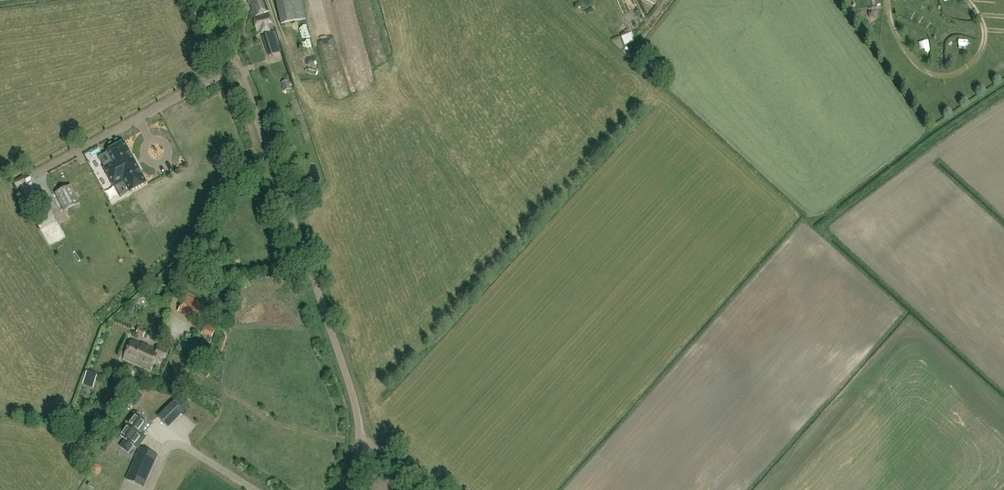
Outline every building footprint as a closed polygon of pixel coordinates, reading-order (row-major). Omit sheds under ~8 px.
[(250,4),(251,4),(253,10),(256,17),(269,12),(264,0),(248,0),(250,4)] [(306,19),(302,0),(275,0),(281,25),(306,19)] [(629,11),(638,8),(635,0),(626,0),(629,11)] [(619,5),(615,7),(626,30),(631,28),(619,5)] [(268,30),(272,29),(270,15),(254,19),(256,32),(260,32),(261,34),(269,33),(268,30)] [(270,39),(274,58),(283,56),(279,38),(270,39)] [(920,51),(927,55),(930,49),(923,45),(920,51)] [(284,91),(292,89),(289,80),(281,83),(284,91)] [(114,162),(104,168),(109,177),(135,163),(124,143),(108,152),(114,162)] [(135,163),(109,177),(115,187),(124,182),(130,192),(146,183),(135,163)] [(64,211),(80,204),(71,186),(55,193),(64,211)] [(87,198),(101,191),(106,202),(112,198),(106,187),(100,190),(98,186),(84,194),(87,198)] [(102,193),(85,198),(88,208),(105,203),(102,193)] [(205,310),(187,299),(180,311),(199,321),(205,310)] [(207,324),(203,332),(214,337),(218,329),(207,324)] [(151,370),(157,355),(165,359),(169,350),(158,345),(156,350),(132,339),(124,357),(151,370)] [(88,370),(83,384),(93,388),(99,374),(88,370)] [(174,403),(183,411),(190,404),(182,396),(174,403)] [(145,433),(151,424),(134,412),(124,425),(123,425),(117,433),(125,440),(120,447),(129,453),(134,446),(138,449),(147,437),(143,434),(144,433),(145,433)] [(157,455),(141,448),(127,479),(143,487),(156,459),(157,455)]
